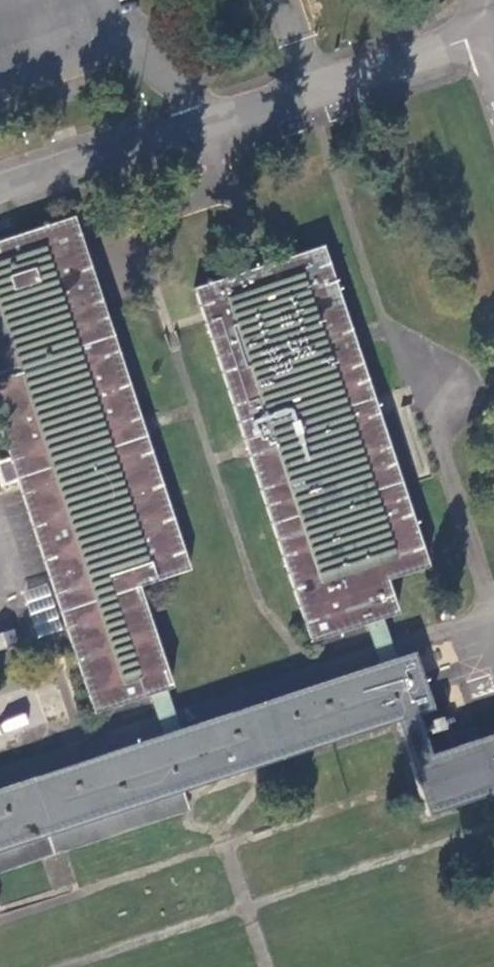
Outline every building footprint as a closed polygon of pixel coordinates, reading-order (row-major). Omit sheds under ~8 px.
[(168,690),(173,688),(140,586),(191,569),(146,433),(155,430),(154,427),(152,421),(149,413),(141,416),(99,286),(84,240),(81,230),(77,217),(18,235),(14,223),(7,225),(0,228),(4,240),(0,241),(0,425),(11,459),(0,463),(0,464),(0,465),(3,473),(5,481),(17,477),(21,489),(72,645),(95,714),(114,708),(152,695),(160,693),(168,690)] [(376,620),(384,617),(398,613),(388,580),(429,567),(379,414),(376,405),(373,395),(357,347),(354,338),(351,329),(324,246),(264,267),(259,251),(252,253),(246,255),(251,270),(196,288),(203,310),(205,315),(206,320),(246,443),(248,448),(249,453),(311,641),(322,637),(367,623),(376,620)] [(377,652),(380,663),(389,660),(397,657),(394,647),(391,639),(384,617),(376,620),(367,623),(372,636),(374,645),(377,652)] [(16,644),(14,630),(0,633),(0,647),(16,644)] [(43,857),(68,849),(154,821),(189,809),(184,791),(397,721),(399,729),(414,776),(416,782),(417,787),(426,817),(493,794),(493,735),(479,740),(475,741),(471,743),(431,755),(424,730),(423,728),(422,725),(419,714),(433,710),(432,706),(414,652),(397,657),(389,660),(380,663),(181,729),(172,731),(163,734),(0,788),(0,872),(43,857)] [(54,678),(0,695),(0,735),(65,714),(54,678)] [(160,723),(163,734),(172,731),(181,729),(177,718),(174,709),(168,690),(160,693),(152,695),(155,706),(160,723)] [(433,727),(435,731),(445,728),(444,724),(443,722),(442,719),(441,717),(431,720),(432,722),(433,725),(433,727)]
